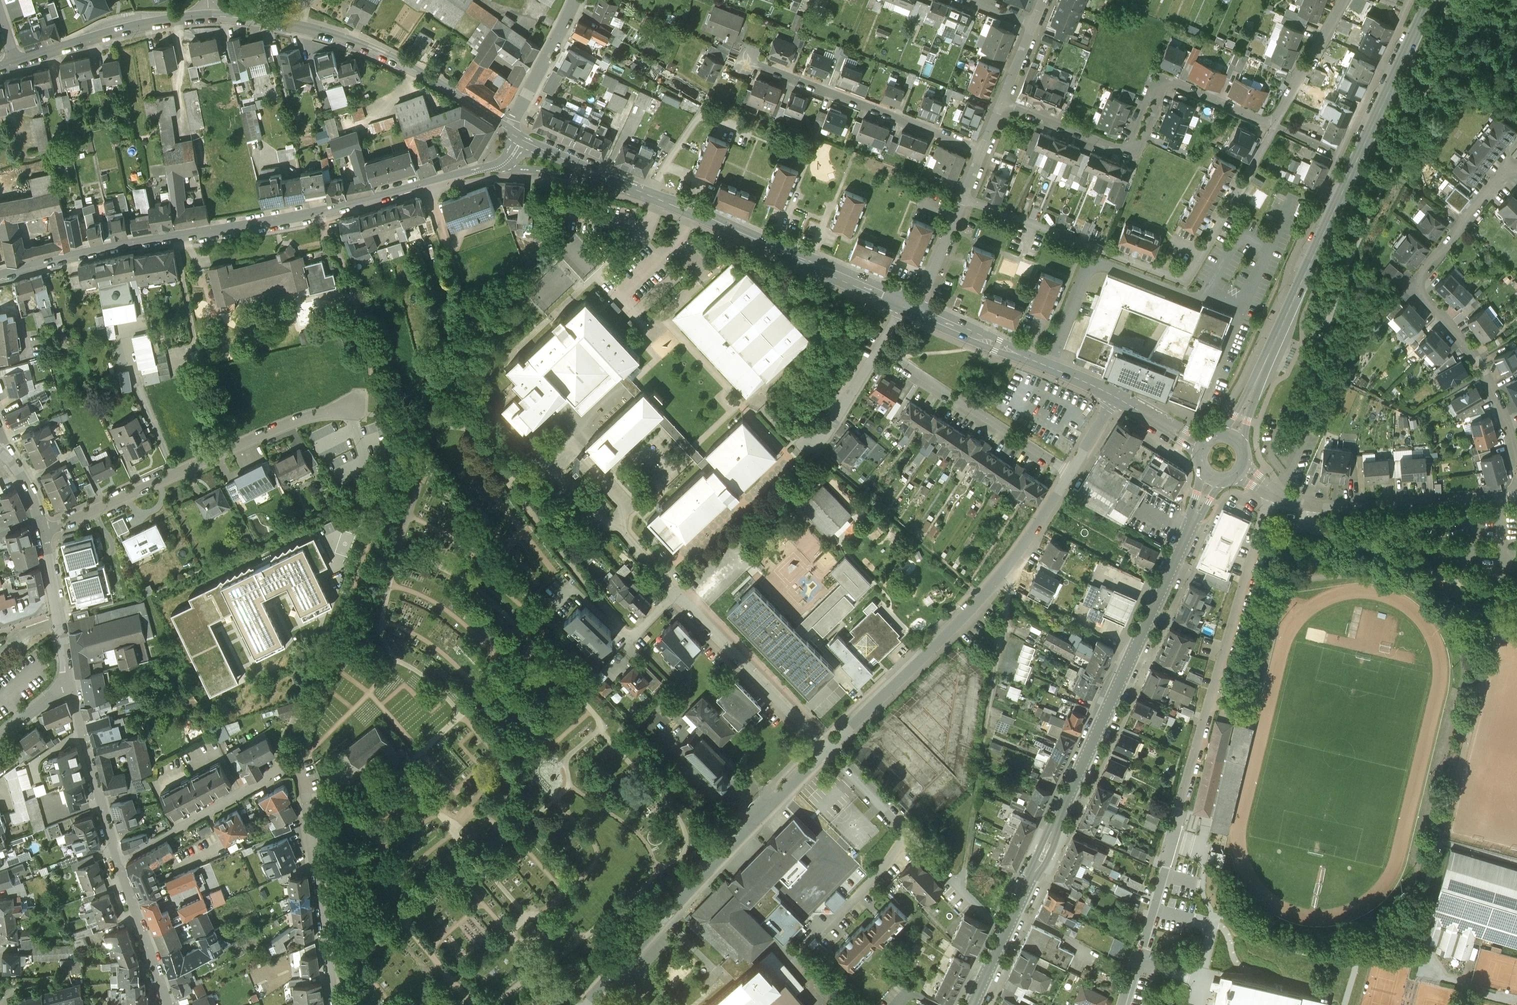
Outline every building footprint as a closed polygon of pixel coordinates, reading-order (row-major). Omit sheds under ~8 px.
[(31,0),(19,0),(24,16),(35,12),(31,0)] [(78,12),(82,10),(86,18),(112,6),(110,0),(72,0),(78,12)] [(347,11),(366,21),(377,0),(353,0),(347,11)] [(455,25),(465,9),(471,1),(471,0),(418,0),(455,25)] [(609,0),(598,0),(593,12),(609,20),(617,4),(609,0)] [(935,0),(932,0),(927,12),(942,18),(947,5),(935,0)] [(1081,8),(1061,0),(1056,11),(1077,20),(1081,8)] [(1061,0),(1081,8),(1085,0),(1061,0)] [(1314,0),(1305,0),(1303,6),(1301,5),(1297,12),(1307,16),(1317,20),(1320,13),(1318,12),(1322,3),(1314,0)] [(1367,0),(1352,0),(1349,6),(1364,13),(1370,2),(1367,0)] [(55,1),(48,3),(53,17),(59,15),(55,1)] [(505,23),(471,1),(465,9),(482,20),(522,47),(527,38),(510,27),(505,23)] [(962,11),(947,5),(942,18),(937,30),(946,34),(951,22),(957,24),(962,11)] [(743,17),(714,6),(707,26),(720,31),(719,33),(724,36),(725,36),(725,38),(726,38),(727,37),(734,39),(743,17)] [(44,23),(40,11),(35,12),(37,17),(40,25),(44,23)] [(1077,20),(1056,11),(1052,23),(1058,26),(1072,31),(1077,20)] [(1307,16),(1297,12),(1294,20),(1304,24),(1307,16)] [(1379,19),(1368,14),(1362,28),(1367,30),(1387,39),(1392,27),(1378,20),(1379,19)] [(1001,20),(987,15),(985,22),(991,25),(991,24),(998,27),(1001,20)] [(515,20),(510,16),(505,23),(510,27),(515,20)] [(37,17),(28,20),(31,27),(19,31),(24,48),(29,46),(29,47),(45,42),(40,25),(37,17)] [(973,22),(962,17),(958,29),(969,33),(973,22)] [(1352,23),(1341,18),(1336,30),(1347,35),(1352,23)] [(44,23),(40,25),(45,42),(61,38),(55,20),(44,23)] [(522,47),(482,20),(468,41),(479,49),(475,56),(487,64),(497,49),(514,60),(522,47)] [(597,30),(578,20),(572,33),(587,41),(590,34),(605,42),(607,39),(609,36),(597,30)] [(1304,24),(1294,20),(1291,27),(1301,31),(1304,24)] [(998,27),(991,24),(991,25),(987,36),(1009,45),(1013,33),(998,27)] [(1291,27),(1286,24),(1282,34),(1279,33),(1276,40),(1278,41),(1295,48),(1298,41),(1297,40),(1301,31),(1291,27)] [(616,35),(600,25),(597,30),(609,36),(607,39),(612,42),(616,35)] [(1072,31),(1058,26),(1053,37),(1067,42),(1072,31)] [(807,34),(797,30),(792,43),(796,44),(796,45),(794,49),(800,51),(807,34)] [(1387,39),(1367,30),(1360,46),(1379,55),(1387,39)] [(1087,42),(1090,36),(1080,33),(1078,38),(1087,42)] [(431,41),(418,34),(410,47),(416,51),(418,48),(425,52),(431,41)] [(240,36),(229,39),(234,60),(236,69),(240,68),(247,66),(246,63),(241,44),(240,36)] [(730,47),(734,39),(727,37),(726,38),(725,38),(725,36),(724,36),(721,43),(730,47)] [(1009,45),(987,36),(982,47),(981,48),(994,53),(1003,57),(1009,45)] [(201,41),(200,39),(191,42),(195,61),(211,57),(211,55),(219,53),(219,56),(220,55),(216,37),(201,41)] [(263,38),(241,44),(246,63),(247,66),(248,69),(269,64),(268,61),(267,58),(268,58),(264,45),(263,38)] [(540,47),(527,38),(522,47),(514,60),(517,63),(527,69),(540,47)] [(785,40),(784,43),(775,40),(774,41),(772,42),(771,44),(772,47),(769,55),(771,59),(775,60),(778,59),(788,63),(794,49),(796,45),(796,44),(792,43),(785,40)] [(1295,48),(1278,41),(1271,57),(1283,62),(1290,66),(1297,49),(1295,48)] [(721,43),(718,42),(716,48),(727,53),(730,47),(721,43)] [(169,45),(164,46),(164,45),(155,47),(155,48),(158,62),(159,66),(167,64),(167,67),(177,65),(173,43),(169,44),(169,45)] [(275,59),(271,43),(264,45),(268,58),(267,58),(268,61),(275,59)] [(1184,51),(1168,44),(1160,64),(1176,71),(1178,65),(1184,52),(1184,51)] [(711,45),(708,50),(724,58),(727,53),(716,48),(711,45)] [(994,53),(981,48),(982,47),(979,46),(976,53),(991,59),(994,53)] [(1191,51),(1187,61),(1192,63),(1199,49),(1193,46),(1191,51)] [(299,47),(278,53),(279,58),(281,58),(287,84),(313,77),(309,60),(303,62),(299,47)] [(155,48),(149,50),(151,64),(158,62),(155,48)] [(936,50),(930,48),(928,52),(926,59),(932,61),(936,50)] [(1191,51),(1185,48),(1184,51),(1184,52),(1178,65),(1184,68),(1187,61),(1191,51)] [(586,58),(569,49),(560,66),(569,71),(577,75),(586,58)] [(329,51),(319,54),(319,55),(314,56),(320,76),(339,70),(337,63),(333,51),(329,52),(329,51)] [(831,59),(814,53),(808,70),(817,74),(818,73),(825,75),(831,59)] [(847,57),(840,54),(835,68),(842,70),(844,65),(847,57)] [(91,55),(75,59),(79,76),(86,75),(94,73),(91,55)] [(722,63),(707,55),(699,71),(714,79),(722,63)] [(1283,62),(1271,57),(1267,55),(1264,62),(1278,68),(1280,69),(1283,62)] [(1374,65),(1352,55),(1345,70),(1367,80),(1374,65)] [(473,59),(456,84),(468,91),(476,81),(487,64),(475,56),(473,58),(472,57),(471,58),(473,59)] [(1247,59),(1240,56),(1234,69),(1241,73),(1247,59)] [(1200,65),(1195,63),(1189,77),(1204,83),(1211,68),(1214,61),(1206,57),(1205,57),(1204,58),(1203,59),(1201,63),(1200,65)] [(119,58),(104,61),(106,68),(108,81),(123,78),(119,58)] [(355,58),(337,63),(339,70),(343,83),(343,84),(344,84),(343,80),(351,77),(352,81),(361,79),(355,58)] [(75,59),(61,62),(66,84),(71,83),(72,86),(81,84),(79,76),(75,59)] [(236,69),(234,60),(228,61),(232,78),(242,76),(240,68),(236,69)] [(1000,68),(979,60),(973,73),(995,81),(1000,68)] [(517,63),(510,74),(507,72),(506,73),(504,72),(502,75),(507,78),(518,85),(527,69),(517,63)] [(197,64),(189,66),(192,80),(200,78),(197,64)] [(844,65),(842,70),(838,81),(855,87),(858,80),(859,80),(859,78),(861,71),(844,65)] [(569,71),(560,66),(557,71),(563,74),(566,76),(569,71)] [(1036,68),(1031,66),(1025,80),(1030,82),(1036,68)] [(50,67),(35,70),(35,73),(38,85),(45,84),(53,82),(50,67)] [(1315,67),(1309,79),(1320,85),(1326,72),(1315,67)] [(106,68),(99,70),(101,75),(102,82),(108,81),(106,68)] [(1211,68),(1204,83),(1218,90),(1225,76),(1220,74),(1220,72),(1211,68)] [(1280,69),(1278,68),(1273,79),(1283,83),(1287,72),(1280,69)] [(557,71),(553,69),(542,89),(552,94),(563,74),(557,71)] [(1360,97),(1367,80),(1345,70),(1343,69),(1336,86),(1342,89),(1354,94),(1360,97)] [(910,86),(915,73),(908,71),(903,84),(910,86)] [(611,104),(626,110),(632,96),(626,93),(631,81),(608,72),(604,81),(610,83),(605,95),(614,99),(611,104)] [(1039,86),(1035,84),(1029,100),(1038,103),(1050,74),(1045,72),(1039,86)] [(35,73),(4,79),(4,83),(9,104),(40,97),(38,85),(35,73)] [(995,81),(973,73),(968,86),(989,95),(995,81)] [(1050,74),(1038,103),(1048,107),(1054,92),(1055,91),(1053,89),(1058,77),(1050,74)] [(86,75),(79,76),(81,84),(83,92),(89,90),(86,75)] [(101,75),(94,77),(97,89),(103,87),(102,82),(101,75)] [(518,85),(507,78),(506,80),(508,81),(499,96),(509,102),(518,85)] [(751,90),(747,100),(748,100),(760,105),(768,83),(755,79),(751,90)] [(1025,80),(1019,96),(1029,100),(1035,84),(1030,82),(1025,80)] [(499,96),(476,81),(468,91),(502,114),(509,102),(499,96)] [(1250,85),(1241,81),(1240,83),(1235,81),(1229,95),(1244,101),(1250,85)] [(53,82),(45,84),(47,93),(55,92),(53,82)] [(904,89),(888,82),(882,97),(898,104),(904,89)] [(0,84),(0,110),(10,108),(9,104),(4,83),(0,84)] [(343,83),(327,88),(333,107),(349,102),(343,84),(343,83)] [(779,88),(768,83),(760,105),(771,109),(775,98),(779,88)] [(1260,90),(1250,85),(1244,101),(1258,107),(1261,100),(1263,101),(1264,99),(1262,98),(1264,93),(1259,91),(1260,90)] [(745,87),(739,102),(747,105),(748,100),(747,100),(751,90),(745,87)] [(1135,93),(1123,88),(1118,99),(1131,104),(1135,93)] [(203,126),(195,89),(183,91),(191,129),(203,126)] [(639,104),(650,108),(655,93),(642,89),(633,114),(635,115),(639,104)] [(965,93),(953,89),(951,96),(963,100),(965,93)] [(1354,94),(1342,89),(1340,94),(1354,101),(1356,97),(1354,96),(1354,94)] [(1064,95),(1059,108),(1066,110),(1074,93),(1066,90),(1064,95)] [(1054,92),(1048,107),(1058,111),(1059,108),(1064,95),(1055,91),(1054,92)] [(667,92),(664,99),(681,106),(684,98),(667,92)] [(785,107),(784,112),(793,115),(794,113),(801,116),(803,108),(804,109),(805,106),(804,106),(807,99),(791,92),(785,107)] [(69,93),(62,95),(65,105),(71,104),(69,93)] [(424,94),(396,104),(408,141),(408,140),(410,147),(417,167),(420,176),(437,171),(425,135),(440,129),(455,123),(467,119),(468,121),(472,120),(473,123),(482,127),(471,146),(464,149),(468,159),(478,155),(495,126),(462,104),(432,115),(424,94)] [(942,102),(924,95),(918,111),(935,118),(942,102)] [(561,105),(552,101),(553,100),(545,96),(542,105),(568,117),(559,137),(564,139),(578,111),(562,104),(561,105)] [(1118,99),(1114,97),(1113,100),(1108,98),(1102,113),(1108,115),(1124,121),(1131,104),(1118,99)] [(781,101),(775,98),(771,109),(769,114),(776,116),(780,105),(781,101)] [(1183,102),(1173,98),(1169,109),(1179,113),(1183,102)] [(983,108),(967,101),(960,119),(976,126),(983,108)] [(1179,113),(1169,109),(1165,119),(1181,125),(1186,127),(1194,107),(1183,102),(1179,113)] [(1350,116),(1352,113),(1325,102),(1320,115),(1330,119),(1335,110),(1350,116)] [(568,117),(542,105),(533,125),(559,137),(568,117)] [(780,105),(776,116),(782,118),(784,112),(785,107),(780,105)] [(362,106),(351,109),(356,124),(366,121),(362,106)] [(846,115),(836,111),(836,109),(830,106),(823,125),(840,132),(846,115)] [(254,108),(241,111),(248,141),(261,137),(254,108)] [(1350,116),(1335,110),(1330,119),(1346,126),(1350,116)] [(578,111),(564,139),(570,142),(579,122),(583,114),(578,111)] [(824,113),(818,111),(813,125),(819,127),(824,113)] [(586,120),(584,119),(581,123),(579,122),(570,142),(586,150),(595,131),(598,124),(601,117),(589,112),(586,120)] [(1124,121),(1108,115),(1102,113),(1098,123),(1109,128),(1119,132),(1124,121)] [(44,114),(33,117),(40,148),(50,146),(44,114)] [(397,114),(368,123),(371,133),(400,124),(397,114)] [(1496,116),(1454,169),(1472,184),(1515,131),(1496,116)] [(857,134),(856,136),(869,141),(876,124),(863,119),(861,123),(857,134)] [(1181,125),(1165,119),(1160,129),(1173,134),(1169,143),(1178,147),(1186,127),(1181,125)] [(1346,126),(1330,119),(1328,124),(1326,129),(1341,136),(1346,126)] [(861,123),(856,120),(851,131),(857,134),(861,123)] [(455,123),(440,129),(448,151),(440,154),(445,167),(468,159),(464,149),(455,123)] [(598,124),(595,131),(601,134),(605,127),(598,124)] [(876,124),(869,141),(882,146),(883,143),(887,133),(889,129),(876,124)] [(1253,134),(1238,127),(1231,142),(1247,149),(1253,134)] [(1119,132),(1109,128),(1107,134),(1117,138),(1119,132)] [(1336,148),(1341,136),(1326,129),(1321,141),(1336,148)] [(361,146),(357,130),(330,139),(332,144),(335,154),(352,148),(358,172),(360,178),(370,176),(365,161),(360,146),(361,146)] [(601,134),(595,131),(586,150),(603,156),(611,139),(601,134)] [(926,141),(903,132),(895,151),(919,159),(926,141)] [(1079,148),(1041,132),(1034,148),(1040,150),(1049,154),(1059,158),(1067,161),(1073,164),(1073,163),(1079,148)] [(675,142),(669,138),(670,136),(665,133),(658,144),(663,147),(669,151),(675,142)] [(730,142),(708,133),(702,148),(701,148),(698,153),(700,154),(694,168),(715,177),(716,176),(712,175),(715,169),(718,170),(722,162),(720,161),(722,156),(724,157),(727,148),(723,147),(725,141),(729,143),(730,142)] [(893,135),(887,133),(883,143),(889,145),(891,140),(893,135)] [(889,145),(886,152),(891,154),(896,142),(891,140),(889,145)] [(194,144),(164,149),(167,166),(169,182),(176,180),(180,208),(183,208),(182,197),(184,197),(181,166),(190,165),(195,174),(200,173),(194,144)] [(335,154),(332,144),(327,146),(330,155),(335,154)] [(638,152),(621,144),(613,161),(630,169),(638,152)] [(964,154),(939,144),(934,156),(939,158),(935,167),(945,170),(956,174),(964,154)] [(295,145),(278,148),(280,159),(298,156),(295,145)] [(403,151),(394,153),(394,152),(385,155),(385,156),(374,159),(374,158),(365,161),(370,176),(372,180),(417,167),(410,147),(402,150),(403,151)] [(1040,150),(1034,148),(1029,161),(1034,163),(1040,150)] [(1013,160),(1015,153),(1007,150),(1004,156),(1013,160)] [(651,158),(638,152),(630,169),(644,175),(651,158)] [(1129,168),(1091,152),(1084,169),(1090,171),(1099,174),(1093,187),(1103,191),(1109,178),(1113,180),(1108,194),(1117,198),(1118,198),(1122,188),(1129,168)] [(1059,158),(1049,154),(1043,167),(1053,171),(1056,165),(1058,166),(1059,163),(1057,162),(1059,158)] [(1216,163),(1212,161),(1207,170),(1209,170),(1207,174),(1205,173),(1201,182),(1204,184),(1201,189),(1197,187),(1197,188),(1217,199),(1225,185),(1226,186),(1229,181),(1228,180),(1236,167),(1216,155),(1215,156),(1219,158),(1216,163)] [(1014,163),(1001,158),(997,170),(1009,175),(1014,163)] [(1328,167),(1313,160),(1304,179),(1319,186),(1328,167)] [(1073,164),(1067,161),(1062,175),(1074,180),(1076,175),(1080,166),(1073,163),(1073,164)] [(779,169),(775,168),(772,176),(774,177),(772,182),(770,181),(766,190),(770,191),(768,197),(764,196),(763,196),(785,205),(791,190),(792,190),(794,185),(793,185),(799,170),(778,162),(777,162),(781,164),(779,169)] [(302,175),(283,179),(281,168),(271,170),(271,167),(262,169),(263,177),(257,178),(263,203),(307,195),(302,175)] [(324,168),(311,171),(310,170),(302,171),(302,175),(307,195),(328,191),(326,179),(324,168)] [(1084,169),(1079,182),(1084,184),(1090,171),(1084,169)] [(945,170),(941,182),(951,186),(956,174),(945,170)] [(996,173),(992,171),(990,179),(989,178),(986,186),(987,186),(984,194),(1000,200),(1009,175),(997,170),(996,173)] [(59,188),(55,171),(29,179),(33,194),(0,201),(0,233),(1,237),(6,263),(24,258),(47,252),(72,246),(62,207),(64,206),(59,188)] [(370,176),(360,178),(358,172),(354,174),(355,179),(343,182),(345,195),(374,189),(372,180),(370,176)] [(341,176),(326,179),(328,191),(329,198),(345,195),(343,182),(341,176)] [(1264,182),(1255,177),(1252,181),(1261,187),(1264,182)] [(176,180),(169,182),(170,190),(173,209),(180,208),(176,180)] [(506,182),(494,181),(499,196),(505,195),(506,182)] [(1470,190),(1459,181),(1455,185),(1466,194),(1470,190)] [(524,183),(506,182),(505,195),(504,200),(510,200),(510,201),(514,201),(514,204),(523,205),(524,183)] [(726,187),(720,185),(722,182),(721,182),(713,203),(727,208),(727,209),(732,211),(732,210),(748,216),(756,195),(755,195),(754,198),(748,196),(750,193),(740,189),(740,191),(736,189),(736,188),(727,184),(726,187)] [(1455,185),(1444,197),(1459,209),(1469,197),(1466,194),(1455,185)] [(486,186),(442,201),(450,224),(471,217),(472,219),(495,211),(486,186)] [(1122,188),(1118,198),(1117,198),(1114,205),(1121,208),(1128,190),(1122,188)] [(1190,203),(1188,207),(1186,206),(1182,214),(1185,216),(1182,222),(1179,220),(1178,221),(1198,232),(1206,218),(1207,219),(1210,214),(1209,213),(1217,199),(1197,188),(1200,191),(1197,196),(1193,194),(1189,202),(1190,203)] [(867,198),(846,189),(840,203),(839,203),(836,209),(838,209),(832,224),(853,232),(854,231),(850,230),(852,224),(856,225),(860,217),(858,216),(859,212),(861,213),(865,204),(861,203),(863,197),(867,198)] [(1498,208),(1516,226),(1516,189),(1498,208)] [(170,190),(162,191),(163,199),(157,200),(157,204),(150,205),(155,228),(161,227),(162,228),(168,227),(169,226),(175,225),(173,209),(170,190)] [(1043,197),(1037,194),(1033,206),(1038,208),(1043,197)] [(420,195),(398,202),(404,223),(409,221),(415,219),(416,221),(418,220),(418,219),(426,216),(420,195)] [(125,214),(114,216),(115,214),(115,210),(116,210),(114,198),(106,200),(108,211),(109,211),(114,235),(128,232),(125,214)] [(102,199),(84,202),(87,218),(94,216),(92,209),(95,209),(94,204),(103,202),(102,199)] [(143,215),(132,218),(134,231),(155,228),(150,205),(149,202),(145,203),(142,204),(143,215)] [(398,202),(379,208),(383,226),(395,222),(400,238),(408,235),(404,223),(398,202)] [(1440,214),(1426,203),(1421,209),(1425,213),(1427,211),(1436,219),(1440,214)] [(180,208),(173,209),(175,225),(209,219),(206,204),(183,208),(180,208)] [(379,208),(359,214),(363,232),(349,234),(352,243),(354,243),(355,247),(368,244),(370,249),(377,245),(371,230),(383,226),(379,208)] [(1436,219),(1427,211),(1425,213),(1417,224),(1435,239),(1446,226),(1436,219)] [(84,239),(78,213),(66,216),(72,242),(84,239)] [(359,214),(340,218),(344,236),(349,234),(363,232),(359,214)] [(532,219),(516,217),(514,218),(514,221),(516,222),(517,227),(532,228),(532,219)] [(917,221),(914,227),(911,225),(907,234),(911,236),(909,240),(905,239),(902,247),(906,248),(903,254),(900,252),(899,253),(921,261),(927,247),(929,248),(931,242),(929,242),(935,227),(913,218),(913,219),(917,221)] [(102,220),(89,224),(92,241),(106,237),(102,220)] [(1086,220),(1081,231),(1086,233),(1091,222),(1086,220)] [(411,224),(409,221),(404,223),(408,235),(409,238),(415,236),(411,224)] [(1130,229),(1124,227),(1126,223),(1125,222),(1117,244),(1132,250),(1132,251),(1137,253),(1137,252),(1152,257),(1161,236),(1160,236),(1158,240),(1152,237),(1154,233),(1145,230),(1144,232),(1140,230),(1141,228),(1132,225),(1130,229)] [(1409,233),(1394,252),(1413,267),(1428,248),(1409,233)] [(355,247),(354,243),(352,243),(349,234),(344,236),(353,261),(372,254),(370,249),(368,244),(355,247)] [(864,243),(858,240),(859,237),(858,237),(851,258),(865,263),(864,265),(870,267),(871,266),(886,271),(894,251),(893,250),(892,254),(886,252),(887,248),(879,245),(878,246),(874,245),(874,243),(866,239),(864,243)] [(401,240),(388,244),(391,256),(404,252),(401,240)] [(279,257),(234,268),(235,269),(229,271),(234,293),(240,292),(241,293),(285,281),(292,279),(294,286),(309,282),(306,273),(307,273),(306,269),(305,269),(304,264),(301,254),(292,256),(291,252),(295,248),(291,243),(287,247),(288,249),(278,251),(279,257)] [(388,244),(377,247),(381,259),(391,256),(388,244)] [(973,245),(967,260),(966,260),(964,265),(965,266),(959,281),(981,289),(981,288),(977,287),(980,281),(983,282),(987,274),(985,273),(987,269),(988,269),(992,261),(988,259),(990,253),(994,255),(994,254),(973,245)] [(174,247),(134,254),(139,279),(152,277),(153,283),(161,281),(160,275),(169,274),(170,280),(179,278),(174,247)] [(134,252),(96,260),(100,280),(100,281),(114,278),(132,274),(134,285),(140,284),(139,279),(134,254),(134,252)] [(1446,256),(1435,270),(1439,273),(1451,259),(1446,256)] [(1009,267),(1011,262),(1005,259),(1002,265),(1009,267)] [(96,260),(80,264),(82,271),(84,283),(100,280),(96,260)] [(306,273),(309,282),(311,292),(336,286),(333,273),(325,275),(321,260),(304,264),(305,269),(306,269),(307,273),(306,273)] [(226,262),(211,266),(220,302),(235,298),(234,293),(229,271),(226,262)] [(809,337),(746,270),(742,275),(732,263),(693,299),(704,310),(693,320),(684,328),(746,395),(809,337)] [(1393,266),(1385,275),(1395,283),(1402,273),(1393,266)] [(82,271),(71,273),(74,285),(84,283),(82,271)] [(1063,280),(1041,272),(1045,274),(1043,280),(1039,278),(1035,287),(1037,288),(1036,292),(1034,291),(1030,300),(1034,302),(1032,308),(1028,306),(1028,307),(1049,315),(1055,300),(1056,301),(1058,295),(1057,295),(1063,280)] [(1458,281),(1450,272),(1435,287),(1444,296),(1458,281)] [(1076,353),(1104,364),(1102,371),(1196,408),(1232,315),(1202,303),(1200,309),(1107,273),(1076,353)] [(43,274),(30,277),(34,289),(40,287),(46,286),(43,274)] [(30,277),(15,282),(17,295),(34,289),(30,277)] [(114,278),(100,281),(106,321),(138,316),(135,300),(134,301),(129,278),(114,281),(114,278)] [(1458,281),(1444,296),(1453,305),(1467,290),(1458,281)] [(46,286),(40,287),(41,291),(38,292),(42,309),(43,313),(54,312),(53,306),(51,307),(46,286)] [(1015,302),(1006,299),(1006,301),(1002,299),(1002,297),(993,294),(992,298),(985,295),(984,298),(982,299),(983,301),(978,313),(993,319),(993,320),(998,322),(999,321),(1014,326),(1018,315),(1020,314),(1019,312),(1021,309),(1014,306),(1015,302)] [(586,300),(565,320),(560,316),(553,323),(557,327),(529,353),(530,354),(524,360),(519,355),(508,366),(518,376),(514,380),(524,390),(520,393),(527,400),(520,406),(514,399),(503,410),(523,432),(554,402),(558,406),(569,395),(575,402),(582,410),(617,377),(639,357),(628,345),(586,300)] [(1398,301),(1386,315),(1390,319),(1393,316),(1403,306),(1398,301)] [(1417,311),(1408,302),(1403,306),(1393,316),(1402,325),(1417,311)] [(1471,303),(1462,311),(1465,316),(1474,308),(1471,303)] [(1483,308),(1467,321),(1475,331),(1491,318),(1483,308)] [(42,309),(34,311),(39,328),(57,323),(54,312),(43,313),(42,309)] [(1417,311),(1402,325),(1410,334),(1419,326),(1425,320),(1417,311)] [(0,314),(0,361),(7,360),(6,357),(19,356),(17,339),(19,339),(18,332),(16,332),(14,316),(7,317),(6,314),(0,314)] [(1491,318),(1475,331),(1482,341),(1499,328),(1498,327),(1503,324),(1496,315),(1491,318)] [(1419,326),(1410,334),(1405,338),(1409,343),(1414,339),(1423,330),(1419,326)] [(1427,335),(1419,343),(1427,352),(1442,338),(1433,329),(1427,335)] [(1423,330),(1414,339),(1419,343),(1427,335),(1423,330)] [(150,333),(134,336),(140,367),(142,367),(145,385),(160,381),(160,380),(150,333)] [(1501,336),(1485,345),(1488,350),(1504,341),(1501,336)] [(1442,338),(1427,352),(1436,361),(1445,353),(1451,347),(1442,338)] [(171,378),(165,349),(154,351),(160,380),(171,378)] [(1494,358),(1501,372),(1515,366),(1516,365),(1516,357),(1513,349),(1494,358)] [(200,350),(190,352),(194,370),(204,368),(200,350)] [(1445,353),(1436,361),(1440,365),(1449,357),(1445,353)] [(1449,357),(1440,365),(1434,369),(1437,374),(1457,363),(1452,354),(1449,357)] [(1457,363),(1437,374),(1444,387),(1468,373),(1460,361),(1457,363)] [(1502,372),(1505,377),(1516,372),(1516,371),(1516,370),(1515,366),(1502,372)] [(20,370),(8,374),(11,385),(8,386),(10,394),(26,390),(23,379),(20,370)] [(129,371),(114,373),(117,392),(131,388),(129,371)] [(1505,377),(1508,383),(1516,378),(1516,373),(1516,372),(1505,377)] [(892,381),(882,374),(869,393),(879,400),(892,381)] [(1507,383),(1516,403),(1516,378),(1508,383),(1507,383)] [(902,387),(892,381),(879,400),(889,407),(902,387)] [(1475,387),(1452,401),(1459,414),(1479,402),(1483,400),(1475,387)] [(639,395),(587,444),(604,462),(606,464),(659,414),(663,411),(644,391),(639,395)] [(32,395),(22,399),(24,405),(22,406),(28,418),(33,416),(30,410),(37,406),(32,395)] [(896,400),(886,415),(891,418),(901,403),(896,400)] [(922,408),(910,400),(900,415),(912,422),(922,408)] [(1479,402),(1459,414),(1462,419),(1468,415),(1480,412),(1484,411),(1479,402)] [(22,406),(6,413),(12,425),(28,418),(22,406)] [(930,414),(922,408),(912,422),(916,425),(921,428),(930,414)] [(1480,412),(1469,415),(1470,421),(1482,418),(1480,412)] [(860,413),(858,419),(872,425),(875,419),(860,413)] [(932,415),(930,414),(921,428),(925,431),(929,434),(940,417),(934,413),(932,415)] [(1470,421),(1473,433),(1493,428),(1489,416),(1482,418),(1470,421)] [(940,417),(929,434),(933,436),(934,437),(936,436),(939,438),(949,423),(940,417)] [(703,469),(649,520),(673,547),(728,496),(731,499),(739,492),(735,489),(738,487),(740,489),(745,485),(776,455),(743,419),(706,453),(716,464),(713,467),(707,473),(703,469)] [(1128,427),(1118,420),(1101,449),(1125,464),(1137,444),(1136,444),(1138,441),(1140,436),(1128,428),(1128,427)] [(139,422),(132,425),(131,422),(121,427),(121,426),(120,426),(121,430),(117,432),(120,439),(123,438),(129,451),(134,461),(143,456),(138,446),(148,441),(139,422)] [(908,429),(905,433),(909,435),(916,425),(912,422),(908,429)] [(949,423),(939,438),(943,441),(948,444),(957,429),(949,423)] [(41,427),(22,436),(29,451),(46,442),(48,442),(45,436),(52,433),(48,425),(41,428),(41,427)] [(1493,428),(1473,433),(1477,445),(1488,442),(1496,440),(1493,428)] [(859,437),(849,429),(842,438),(859,453),(867,444),(859,437)] [(957,429),(948,444),(951,446),(956,449),(966,435),(957,429)] [(877,442),(864,431),(859,437),(867,444),(871,448),(877,442)] [(929,434),(925,431),(918,441),(922,444),(929,434)] [(929,434),(922,444),(926,446),(933,436),(929,434)] [(970,434),(969,436),(966,435),(956,449),(961,452),(965,455),(976,438),(970,434)] [(123,438),(120,439),(114,442),(120,455),(129,451),(123,438)] [(859,453),(842,438),(834,448),(845,457),(852,462),(859,453)] [(982,442),(976,438),(965,455),(969,458),(974,461),(984,446),(980,444),(982,442)] [(948,444),(943,441),(937,451),(941,453),(948,444)] [(1154,451),(1138,441),(1136,444),(1137,444),(1125,464),(1141,474),(1154,451)] [(46,442),(29,451),(36,465),(53,457),(46,442)] [(1488,442),(1477,445),(1478,451),(1490,448),(1488,442)] [(948,444),(941,453),(945,456),(951,446),(948,444)] [(74,446),(57,454),(60,460),(67,457),(77,452),(74,446)] [(984,446),(974,461),(978,464),(983,467),(992,452),(984,446)] [(1337,448),(1324,447),(1320,476),(1333,478),(1337,448)] [(318,463),(308,448),(301,452),(309,468),(318,463)] [(1349,450),(1337,448),(1333,478),(1345,479),(1347,466),(1349,466),(1350,462),(1349,462),(1348,461),(1349,450)] [(1478,451),(1472,453),(1474,459),(1480,457),(1491,454),(1490,448),(1478,451)] [(300,449),(276,461),(286,481),(310,469),(309,468),(301,452),(300,449)] [(1182,469),(1154,451),(1141,474),(1141,475),(1157,485),(1155,487),(1159,490),(1158,491),(1171,499),(1173,495),(1174,495),(1185,476),(1185,477),(1185,476),(1183,468),(1182,469)] [(77,452),(67,457),(69,463),(80,458),(77,452)] [(961,452),(955,462),(959,465),(965,455),(961,452)] [(1001,458),(992,452),(983,467),(986,470),(991,473),(1001,458)] [(1491,454),(1480,457),(1483,469),(1503,464),(1500,452),(1491,454)] [(969,458),(965,455),(959,465),(962,467),(969,458)] [(1425,455),(1412,456),(1413,476),(1426,475),(1426,473),(1425,455)] [(111,456),(100,461),(99,459),(90,463),(98,479),(117,469),(111,456)] [(1412,456),(1399,457),(1401,475),(1401,477),(1413,476),(1412,456)] [(852,462),(845,457),(841,461),(850,469),(854,464),(852,462)] [(1001,458),(991,473),(996,476),(1000,479),(1010,464),(1001,458)] [(1387,458),(1375,459),(1376,479),(1389,478),(1389,476),(1387,458)] [(1313,459),(1307,472),(1313,475),(1319,462),(1313,459)] [(1375,459),(1362,459),(1363,465),(1364,480),(1376,479),(1375,459)] [(273,470),(268,460),(263,462),(268,473),(273,470)] [(1143,489),(1099,460),(1079,491),(1109,510),(1111,506),(1126,515),(1143,489)] [(263,462),(244,472),(246,474),(236,479),(241,489),(231,494),(234,500),(241,497),(244,502),(275,486),(268,473),(263,462)] [(66,464),(41,476),(48,491),(48,490),(65,482),(68,481),(65,475),(70,473),(66,464)] [(978,464),(973,473),(977,476),(983,467),(978,464)] [(1018,469),(1010,464),(1000,479),(1004,481),(1008,484),(1018,469)] [(1503,464),(1483,469),(1487,481),(1506,476),(1503,464)] [(986,470),(983,467),(977,476),(981,478),(986,470)] [(1018,469),(1008,484),(1013,487),(1017,490),(1028,473),(1023,469),(1021,471),(1018,469)] [(1017,490),(1011,499),(1015,501),(1021,493),(1023,494),(1024,492),(1027,494),(1037,479),(1028,473),(1017,490)] [(996,476),(990,485),(994,488),(1000,479),(996,476)] [(236,479),(226,484),(231,494),(241,489),(236,479)] [(1000,479),(994,488),(998,490),(1004,481),(1000,479)] [(1048,486),(1037,479),(1027,494),(1033,498),(1039,502),(1041,499),(1040,498),(1048,486)] [(65,482),(48,490),(56,507),(75,498),(72,491),(69,492),(65,482)] [(91,482),(84,485),(89,496),(96,493),(91,482)] [(851,513),(823,484),(801,505),(829,534),(851,513)] [(219,487),(196,498),(205,516),(228,505),(219,487)] [(1013,487),(1007,496),(1011,499),(1017,490),(1013,487)] [(16,489),(0,496),(3,502),(0,503),(0,508),(1,509),(21,500),(16,489)] [(915,498),(923,500),(926,492),(917,490),(915,498)] [(1033,498),(1027,494),(1023,501),(1028,505),(1033,498)] [(0,510),(0,522),(0,523),(1,523),(7,521),(26,512),(21,500),(1,509),(0,510)] [(1249,521),(1223,509),(1198,565),(1208,570),(1226,578),(1230,570),(1227,569),(1249,521)] [(129,529),(123,516),(112,522),(118,534),(129,529)] [(926,517),(921,526),(931,532),(937,524),(926,517)] [(0,523),(0,530),(9,526),(7,521),(1,523),(0,523)] [(165,541),(156,523),(155,524),(126,538),(134,556),(144,551),(141,545),(146,542),(149,548),(165,541)] [(0,530),(0,540),(6,538),(5,534),(12,532),(9,526),(0,530)] [(12,532),(5,534),(6,538),(9,550),(31,543),(27,526),(21,528),(21,530),(12,532)] [(74,533),(62,536),(64,541),(75,539),(74,533)] [(99,559),(93,534),(75,539),(64,541),(62,542),(68,567),(71,567),(72,572),(66,573),(72,599),(76,598),(78,605),(109,597),(107,590),(111,589),(105,564),(104,564),(102,558),(99,559)] [(171,612),(211,694),(224,687),(222,684),(237,676),(211,621),(234,609),(255,653),(271,646),(273,650),(286,644),(263,596),(287,584),(304,618),(332,604),(316,570),(328,564),(319,545),(321,544),(319,540),(320,539),(319,538),(317,539),(314,535),(300,542),(298,540),(294,545),(293,546),(291,544),(287,548),(286,549),(284,547),(280,552),(278,552),(276,551),(272,555),(252,565),(250,563),(246,568),(245,569),(243,567),(239,571),(238,572),(236,570),(232,575),(230,576),(229,574),(225,578),(223,579),(222,577),(218,582),(189,595),(193,602),(171,612)] [(1144,542),(1131,535),(1129,541),(1142,547),(1144,542)] [(1064,547),(1051,540),(1043,555),(1060,564),(1064,556),(1060,554),(1064,547)] [(1142,547),(1137,558),(1152,564),(1159,548),(1144,542),(1142,547)] [(31,543),(9,550),(12,558),(13,557),(16,565),(16,566),(28,562),(35,560),(33,552),(35,550),(33,544),(31,543)] [(585,564),(596,553),(587,544),(576,555),(585,564)] [(872,582),(846,555),(831,570),(842,581),(845,584),(841,588),(844,592),(845,593),(849,589),(857,596),(872,582)] [(28,562),(16,566),(16,565),(14,566),(16,574),(18,574),(31,571),(28,562)] [(1059,578),(1040,567),(1032,581),(1035,583),(1051,592),(1052,590),(1059,578)] [(31,571),(18,574),(19,579),(25,577),(29,593),(43,590),(39,569),(31,571)] [(1226,578),(1208,570),(1204,580),(1227,590),(1230,580),(1226,578)] [(652,602),(633,583),(628,587),(626,586),(628,583),(617,572),(606,583),(627,603),(628,601),(641,613),(652,602)] [(842,581),(794,626),(801,634),(813,623),(844,592),(841,588),(845,584),(842,581)] [(1100,585),(1092,582),(1084,599),(1092,603),(1088,613),(1102,619),(1105,612),(1116,588),(1113,587),(1101,582),(1100,585)] [(1051,592),(1035,583),(1029,593),(1048,604),(1056,592),(1052,590),(1051,592)] [(1206,591),(1190,583),(1183,597),(1201,606),(1214,612),(1217,606),(1202,599),(1205,593),(1206,591)] [(794,626),(754,585),(727,610),(808,694),(835,668),(801,634),(794,626)] [(1137,595),(1114,585),(1113,587),(1116,588),(1105,612),(1125,621),(1137,595)] [(844,592),(813,623),(823,634),(855,603),(845,593),(844,592)] [(0,594),(0,608),(15,603),(14,596),(6,599),(4,593),(0,594)] [(1201,606),(1183,597),(1176,615),(1184,618),(1195,623),(1196,622),(1198,616),(1198,612),(1201,606)] [(868,613),(851,629),(855,634),(848,641),(848,642),(847,643),(838,634),(829,642),(845,659),(841,663),(853,676),(851,678),(857,685),(873,670),(864,662),(866,660),(867,661),(874,654),(878,659),(900,638),(892,629),(894,627),(883,615),(880,617),(873,609),(878,605),(872,599),(863,608),(868,613)] [(153,636),(146,607),(144,607),(142,602),(69,622),(70,632),(139,613),(146,638),(153,636)] [(611,631),(585,606),(581,610),(578,608),(565,622),(599,655),(613,641),(607,635),(611,631)] [(139,613),(70,632),(71,639),(76,675),(81,675),(90,673),(89,666),(88,653),(143,639),(146,638),(139,613)] [(1195,623),(1184,618),(1182,624),(1198,631),(1201,625),(1196,622),(1195,623)] [(677,619),(672,624),(672,623),(663,631),(665,633),(657,640),(663,646),(663,647),(674,659),(675,658),(682,666),(694,653),(702,645),(700,643),(693,636),(686,628),(679,621),(677,619)] [(1183,631),(1182,633),(1179,632),(1180,630),(1171,625),(1164,639),(1166,640),(1164,643),(1163,642),(1157,655),(1179,666),(1184,654),(1187,655),(1189,651),(1186,650),(1189,643),(1192,644),(1195,637),(1183,631)] [(1069,638),(1050,627),(1045,637),(1073,652),(1075,648),(1088,655),(1089,654),(1090,655),(1092,650),(1069,638)] [(1093,643),(1080,636),(1082,633),(1074,628),(1069,638),(1092,650),(1095,646),(1092,645),(1093,643)] [(1114,647),(1098,638),(1095,646),(1092,650),(1108,659),(1114,647)] [(143,639),(88,653),(89,666),(94,665),(94,663),(106,659),(105,656),(118,652),(122,666),(145,661),(141,648),(145,647),(143,639)] [(1108,659),(1092,650),(1090,655),(1088,660),(1085,659),(1081,669),(1100,678),(1108,659)] [(624,658),(613,674),(618,677),(629,661),(624,658)] [(641,671),(634,664),(621,678),(636,693),(646,683),(650,680),(641,671)] [(650,680),(646,683),(653,689),(662,681),(646,665),(641,671),(650,680)] [(1176,677),(1152,666),(1143,684),(1161,693),(1166,682),(1172,685),(1176,677)] [(1203,674),(1189,668),(1186,675),(1201,682),(1203,674)] [(108,669),(90,673),(81,675),(86,703),(109,698),(107,687),(112,686),(108,669)] [(1100,678),(1081,669),(1074,684),(1093,693),(1100,678)] [(1196,686),(1176,677),(1172,685),(1170,688),(1174,689),(1184,694),(1191,697),(1196,686)] [(761,704),(735,678),(716,696),(726,706),(719,713),(735,729),(751,713),(756,718),(763,712),(758,707),(761,704)] [(605,681),(597,688),(602,693),(610,685),(605,681)] [(1022,687),(1011,683),(1009,688),(1020,692),(1022,687)] [(1020,692),(1009,688),(1006,694),(1017,698),(1020,692)] [(1174,689),(1168,703),(1178,707),(1184,694),(1174,689)] [(615,690),(612,698),(622,702),(625,694),(615,690)] [(122,695),(110,698),(113,704),(124,701),(122,695)] [(719,713),(702,695),(686,711),(699,724),(696,727),(699,729),(700,729),(703,732),(702,733),(717,748),(735,730),(735,729),(719,713)] [(1163,712),(1156,709),(1157,706),(1154,704),(1155,701),(1148,698),(1147,701),(1138,696),(1131,709),(1159,722),(1161,718),(1166,720),(1170,712),(1165,709),(1163,712)] [(86,703),(82,704),(86,716),(96,713),(95,711),(113,705),(113,704),(110,698),(109,698),(86,703)] [(296,702),(278,708),(281,718),(299,712),(296,702)] [(67,703),(45,713),(48,724),(53,722),(58,732),(65,728),(65,727),(71,725),(69,718),(71,717),(67,703)] [(1194,708),(1184,704),(1182,709),(1193,714),(1194,708)] [(1071,712),(1068,711),(1066,717),(1044,707),(1041,714),(1079,730),(1084,718),(1082,717),(1071,712)] [(1084,712),(1073,707),(1071,712),(1082,717),(1084,712)] [(1189,713),(1179,708),(1176,713),(1187,718),(1189,713)] [(1015,715),(1003,710),(1000,716),(1013,721),(1015,715)] [(109,715),(87,722),(90,733),(98,730),(97,728),(104,726),(104,728),(112,726),(111,721),(109,715)] [(1079,730),(1052,719),(1048,730),(1058,734),(1056,740),(1071,746),(1079,730)] [(386,746),(365,720),(337,742),(343,750),(351,759),(368,745),(380,760),(391,752),(390,751),(386,746)] [(1214,815),(1211,826),(1226,829),(1251,724),(1236,721),(1231,745),(1214,815)] [(1226,744),(1231,724),(1216,721),(1212,740),(1226,744)] [(229,736),(224,725),(213,728),(220,741),(229,736)] [(112,726),(104,728),(104,726),(97,728),(98,730),(90,733),(94,743),(101,742),(100,737),(112,733),(113,731),(112,726)] [(36,727),(21,738),(22,739),(30,750),(37,745),(39,747),(44,742),(46,741),(43,738),(36,727)] [(703,732),(700,729),(699,729),(696,727),(695,729),(696,729),(680,744),(711,775),(710,777),(714,782),(717,782),(718,782),(722,778),(723,778),(723,777),(724,777),(724,778),(725,778),(725,777),(729,773),(730,773),(730,772),(729,772),(730,771),(730,772),(730,770),(734,767),(734,762),(730,758),(727,759),(717,748),(702,733),(703,732)] [(1137,737),(1121,730),(1115,743),(1134,752),(1136,746),(1134,744),(1137,737)] [(141,734),(94,746),(99,761),(100,769),(110,767),(106,754),(128,748),(135,774),(135,775),(140,774),(150,771),(141,734)] [(48,735),(43,738),(46,741),(46,742),(44,742),(49,749),(55,744),(48,735)] [(241,750),(238,752),(239,754),(246,766),(257,760),(257,762),(275,753),(267,737),(241,750)] [(660,738),(653,745),(660,753),(668,746),(660,738)] [(22,740),(17,744),(16,743),(15,744),(26,759),(33,754),(30,750),(22,739),(21,739),(22,740)] [(1050,743),(1043,740),(1041,745),(1052,750),(1053,747),(1049,745),(1050,743)] [(1071,746),(1056,740),(1053,747),(1052,750),(1067,756),(1071,746)] [(1212,740),(1194,810),(1209,814),(1226,744),(1212,740)] [(396,747),(392,742),(386,746),(390,751),(396,747)] [(1226,744),(1209,814),(1214,815),(1231,745),(1226,744)] [(238,745),(227,751),(231,759),(239,754),(238,752),(241,750),(238,745)] [(59,781),(60,788),(82,780),(77,761),(80,761),(77,747),(59,752),(60,756),(49,760),(55,782),(59,781)] [(1067,756),(1052,750),(1051,752),(1047,760),(1062,766),(1067,756)] [(1125,762),(1110,756),(1104,769),(1122,777),(1125,771),(1122,770),(1125,762)] [(246,766),(240,769),(243,773),(245,772),(250,781),(264,773),(257,762),(257,760),(246,766)] [(1062,766),(1047,760),(1043,770),(1057,776),(1062,766)] [(221,764),(192,780),(203,801),(232,786),(221,764)] [(15,766),(3,775),(7,780),(16,811),(10,813),(14,825),(31,819),(25,801),(15,766)] [(125,775),(112,777),(113,775),(110,767),(100,769),(106,791),(127,786),(128,786),(126,776),(125,775)] [(140,774),(135,775),(135,774),(126,776),(128,786),(127,786),(129,792),(137,790),(152,787),(147,779),(142,780),(140,774)] [(281,779),(274,783),(277,788),(284,785),(281,779)] [(82,780),(60,788),(64,800),(69,799),(71,808),(81,805),(79,800),(87,797),(82,780)] [(192,780),(163,795),(174,816),(203,801),(192,780)] [(1025,783),(1019,780),(1017,785),(1023,788),(1025,783)] [(1112,788),(1098,781),(1093,792),(1107,799),(1112,788)] [(1052,789),(1037,782),(1032,792),(1047,799),(1052,789)] [(289,793),(284,785),(266,794),(259,798),(264,807),(265,806),(267,806),(269,812),(270,812),(289,801),(290,801),(287,796),(288,794),(289,793)] [(1023,788),(1017,785),(1014,791),(1020,793),(1023,788)] [(263,789),(256,792),(259,798),(266,794),(263,789)] [(129,792),(119,794),(121,800),(133,797),(138,796),(137,790),(129,792)] [(1047,799),(1032,792),(1027,803),(1042,810),(1047,799)] [(1107,799),(1093,792),(1088,802),(1103,809),(1104,806),(1107,799)] [(46,827),(37,797),(25,801),(31,819),(34,831),(46,827)] [(133,797),(113,803),(116,815),(136,809),(133,797)] [(289,801),(270,812),(273,819),(268,822),(272,828),(279,824),(281,826),(290,823),(293,822),(292,818),(295,817),(292,811),(293,809),(289,801)] [(1103,809),(1088,802),(1084,812),(1098,819),(1102,811),(1103,809)] [(136,809),(116,815),(120,827),(140,821),(136,809)] [(1113,813),(1103,809),(1102,811),(1107,813),(1106,815),(1111,818),(1113,813)] [(248,831),(237,810),(228,815),(229,816),(225,818),(224,817),(215,822),(226,843),(230,840),(232,843),(246,835),(244,833),(248,831)] [(1146,810),(1142,823),(1153,827),(1158,814),(1146,810)] [(1098,819),(1084,812),(1079,823),(1094,830),(1094,829),(1100,832),(1105,822),(1098,819)] [(91,815),(74,820),(77,831),(73,830),(65,833),(67,839),(96,831),(91,815)] [(778,891),(770,884),(778,875),(789,886),(808,866),(797,856),(816,837),(794,816),(776,835),(775,834),(772,837),(767,842),(768,843),(742,870),(741,869),(732,878),(733,879),(729,882),(751,903),(747,908),(773,933),(783,943),(803,922),(793,913),(774,894),(778,891)] [(1009,845),(1002,860),(1011,863),(1016,866),(1036,822),(1022,816),(1019,822),(1017,828),(1011,839),(1009,845)] [(1019,822),(1009,817),(1006,823),(1017,828),(1019,822)] [(58,822),(47,826),(51,837),(62,833),(58,822)] [(149,825),(143,827),(145,832),(147,832),(154,830),(152,823),(149,825)] [(290,823),(281,826),(279,824),(272,828),(271,828),(275,835),(292,829),(290,823)] [(210,825),(199,831),(203,837),(213,831),(210,825)] [(96,831),(67,839),(69,848),(76,846),(77,852),(100,845),(96,831)] [(145,832),(122,839),(125,850),(131,848),(131,850),(136,848),(136,846),(149,838),(147,832),(145,832)] [(1106,849),(1074,834),(1069,845),(1084,852),(1093,856),(1101,860),(1103,855),(1106,849)] [(1011,839),(1001,835),(998,840),(1009,845),(1011,839)] [(271,873),(282,869),(296,863),(292,852),(294,852),(287,837),(262,847),(267,860),(265,861),(270,874),(271,873)] [(168,840),(146,853),(153,864),(161,860),(175,852),(168,840)] [(1147,850),(1133,843),(1130,850),(1144,857),(1147,850)] [(4,861),(1,853),(9,850),(7,844),(5,844),(0,847),(0,862),(4,861)] [(1084,852),(1069,845),(1064,855),(1079,862),(1081,858),(1091,862),(1091,861),(1093,856),(1084,852)] [(1450,847),(1425,928),(1424,930),(1425,930),(1422,937),(1440,942),(1438,947),(1440,950),(1447,952),(1450,950),(1451,946),(1469,951),(1473,939),(1475,933),(1483,935),(1516,945),(1516,867),(1450,847)] [(146,852),(127,864),(132,876),(146,868),(153,864),(146,853),(146,852)] [(175,852),(161,860),(170,877),(185,871),(175,852)] [(23,853),(6,860),(8,866),(18,863),(25,859),(23,853)] [(75,854),(65,858),(65,859),(57,862),(59,868),(70,863),(78,860),(75,854)] [(228,854),(210,861),(219,886),(219,887),(238,880),(228,854)] [(78,860),(70,863),(73,870),(77,868),(94,861),(92,855),(78,860)] [(1079,862),(1064,855),(1059,865),(1074,872),(1079,862)] [(1109,858),(1103,855),(1101,860),(1103,861),(1107,863),(1109,858)] [(1101,860),(1093,856),(1091,861),(1101,866),(1103,861),(1101,860)] [(945,884),(918,857),(900,874),(927,901),(945,884)] [(94,861),(77,868),(84,888),(90,886),(89,884),(103,879),(96,861),(94,861)] [(203,896),(179,906),(181,910),(178,912),(179,914),(173,917),(174,918),(171,919),(173,923),(192,915),(206,909),(225,900),(219,887),(219,886),(210,861),(185,871),(170,877),(168,878),(172,889),(196,880),(203,896)] [(22,865),(9,870),(11,876),(18,873),(19,874),(25,872),(22,865)] [(1074,872),(1059,865),(1054,876),(1069,883),(1074,872)] [(153,884),(146,868),(132,876),(141,902),(172,889),(168,878),(153,884)] [(282,869),(271,873),(273,879),(284,874),(282,869)] [(0,873),(0,888),(13,884),(11,876),(9,870),(0,873)] [(302,875),(295,876),(295,877),(291,877),(291,880),(290,881),(291,894),(309,892),(307,875),(302,876),(302,875)] [(729,882),(726,879),(694,913),(696,916),(689,923),(704,938),(706,936),(739,968),(773,933),(747,908),(751,903),(729,882)] [(21,882),(7,888),(8,894),(24,889),(21,882)] [(104,882),(93,886),(95,893),(106,889),(104,882)] [(1064,897),(1048,889),(1043,900),(1059,908),(1061,903),(1064,897)] [(846,899),(838,890),(826,902),(834,911),(846,899)] [(309,892),(291,894),(293,908),(311,906),(309,892)] [(96,897),(91,899),(93,907),(85,910),(87,915),(112,906),(108,893),(96,897)] [(0,898),(0,910),(27,907),(35,906),(34,899),(20,901),(20,896),(0,898)] [(1073,908),(1061,903),(1059,908),(1073,915),(1077,917),(1085,900),(1079,897),(1073,908)] [(1059,908),(1043,900),(1038,911),(1045,915),(1044,918),(1053,922),(1057,913),(1059,908)] [(861,926),(850,937),(849,937),(845,941),(846,942),(835,953),(851,969),(852,969),(849,966),(854,961),(857,964),(863,958),(861,956),(865,953),(866,954),(873,947),(870,944),(874,940),(877,943),(878,943),(881,946),(882,945),(879,942),(883,937),(886,940),(893,933),(891,932),(895,929),(896,930),(902,923),(899,921),(904,916),(907,919),(907,918),(891,902),(879,913),(878,912),(874,916),(875,917),(864,928),(861,926)] [(112,906),(87,915),(88,919),(97,916),(100,924),(117,918),(112,906)] [(311,906),(293,908),(295,923),(313,920),(311,906)] [(0,910),(0,924),(18,921),(16,913),(20,912),(20,914),(28,913),(27,907),(0,910)] [(1073,915),(1059,908),(1057,913),(1068,919),(1070,916),(1071,917),(1073,915)] [(206,909),(192,915),(197,925),(192,927),(196,936),(201,934),(215,929),(206,909)] [(171,919),(167,910),(149,917),(155,931),(173,923),(171,919)] [(989,926),(964,914),(951,940),(976,952),(989,926)] [(295,923),(272,938),(274,942),(276,948),(277,949),(287,945),(283,937),(290,933),(296,928),(297,937),(315,935),(313,920),(295,923)] [(0,924),(0,931),(1,940),(33,935),(32,929),(19,931),(18,921),(0,924)] [(173,923),(155,931),(162,951),(178,945),(181,944),(173,923)] [(1061,938),(1032,924),(1021,946),(1037,954),(1066,968),(1074,952),(1058,944),(1061,938)] [(1071,926),(1066,924),(1063,930),(1068,933),(1071,926)] [(91,926),(80,930),(83,937),(86,935),(94,933),(91,926)] [(933,932),(926,926),(922,931),(929,937),(933,932)] [(127,927),(105,935),(107,941),(112,939),(115,946),(133,945),(127,927)] [(178,945),(162,951),(170,975),(182,969),(189,965),(223,947),(215,929),(201,934),(206,946),(200,949),(198,946),(187,952),(186,956),(183,955),(178,945)] [(1483,935),(1475,933),(1473,939),(1481,941),(1483,935)] [(83,937),(73,940),(75,945),(77,949),(91,948),(86,935),(83,937)] [(315,941),(302,947),(303,953),(305,952),(305,954),(317,953),(315,941)] [(274,942),(267,945),(269,951),(276,948),(274,942)] [(24,947),(20,947),(20,953),(33,953),(34,961),(62,961),(65,975),(84,971),(83,965),(77,949),(75,945),(24,947)] [(115,946),(106,947),(107,954),(115,953),(118,952),(121,962),(139,960),(133,945),(115,946)] [(1037,954),(1021,946),(1012,965),(1028,972),(1031,967),(1037,954)] [(545,947),(535,955),(541,962),(551,954),(550,952),(551,951),(552,949),(550,947),(548,947),(547,948),(545,947)] [(709,1004),(759,1004),(764,1001),(767,1004),(806,1004),(795,992),(802,986),(771,951),(709,1004)] [(20,953),(3,954),(4,971),(22,971),(22,961),(34,961),(33,953),(20,953)] [(305,954),(300,955),(302,964),(299,964),(300,972),(319,970),(318,959),(317,953),(305,954)] [(970,964),(954,957),(936,995),(951,1003),(970,964)] [(121,962),(112,962),(113,967),(118,967),(119,982),(127,981),(140,980),(139,960),(121,962)] [(189,965),(182,969),(185,975),(172,981),(177,995),(188,991),(192,989),(191,985),(188,979),(191,978),(189,974),(192,973),(189,965)] [(1028,972),(1012,965),(1008,976),(1009,976),(1020,981),(1035,989),(1036,987),(1040,989),(1045,988),(1048,982),(1028,972)] [(1052,977),(1033,967),(1031,967),(1028,972),(1048,982),(1049,983),(1052,977)] [(182,969),(170,975),(172,981),(185,975),(182,969)] [(1221,971),(1220,977),(1214,976),(1213,982),(1218,983),(1213,1004),(1326,1004),(1328,997),(1299,990),(1221,971)] [(887,972),(884,978),(893,982),(895,976),(887,972)] [(915,976),(910,987),(919,991),(924,980),(915,976)] [(1020,981),(1009,976),(1004,987),(1015,992),(1020,981)] [(302,978),(290,980),(289,981),(290,986),(293,986),(293,985),(303,984),(302,978)] [(140,980),(127,981),(128,988),(128,994),(146,993),(146,992),(145,980),(140,980)] [(206,980),(191,985),(192,989),(192,990),(195,989),(198,997),(210,992),(206,980)] [(303,984),(293,985),(293,986),(295,1001),(297,1001),(323,997),(321,982),(303,984)] [(82,983),(50,991),(53,1004),(72,999),(73,1004),(83,1004),(82,983)] [(1083,983),(1075,998),(1087,1003),(1086,1004),(1101,1004),(1106,995),(1083,983)] [(1015,992),(1004,987),(1000,995),(1004,997),(1010,1000),(1012,997),(1015,999),(1018,994),(1015,992)] [(16,1000),(16,1004),(51,1004),(53,1004),(50,991),(16,1000)] [(188,991),(177,995),(179,1001),(191,997),(188,991)] [(128,994),(129,999),(129,1004),(150,1004),(149,992),(146,992),(146,993),(128,994)] [(128,994),(113,995),(113,1002),(119,1002),(119,1000),(129,999),(128,994)] [(193,1001),(195,1004),(210,1004),(207,995),(193,1001)]
